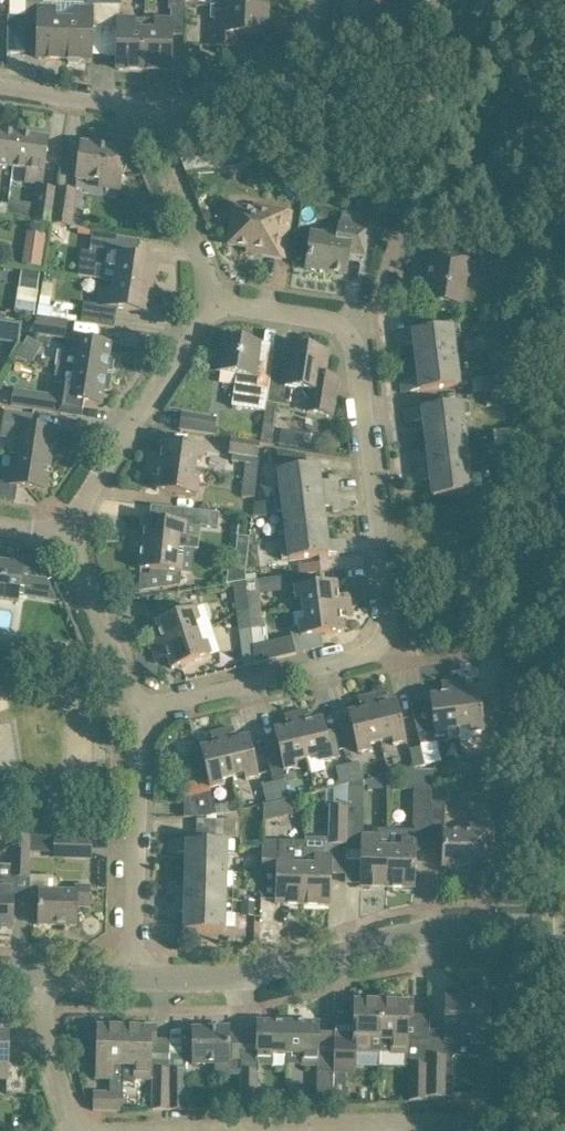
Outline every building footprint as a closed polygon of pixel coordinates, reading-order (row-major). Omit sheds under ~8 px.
[(106,0),(90,0),(90,4),(66,4),(65,60),(67,60),(69,64),(80,65),(82,60),(91,60),(92,28),(106,28),(106,6),(106,0)] [(170,10),(186,11),(186,0),(170,0),(170,10)] [(44,3),(44,4),(44,9),(40,8),(38,59),(65,60),(66,4),(44,3)] [(359,14),(357,6),(350,3),(344,8),(345,16),(352,19),(359,14)] [(229,7),(211,7),(210,47),(235,47),(236,34),(267,34),(267,7),(230,7),(229,7)] [(25,55),(27,17),(9,17),(7,54),(25,55)] [(144,24),(144,20),(119,19),(119,29),(118,55),(118,70),(143,71),(144,24)] [(170,71),(171,20),(156,19),(156,20),(144,20),(143,71),(170,71)] [(197,60),(197,47),(184,46),(184,59),(197,60)] [(19,135),(0,132),(0,170),(1,166),(15,168),(19,135)] [(42,185),(46,161),(49,139),(19,135),(15,168),(29,170),(27,182),(42,185)] [(119,192),(120,185),(125,150),(82,144),(77,179),(100,182),(99,189),(119,192)] [(215,154),(207,156),(209,169),(218,168),(218,170),(226,169),(223,153),(215,154)] [(37,206),(35,222),(53,225),(58,192),(40,189),(37,206)] [(58,192),(53,225),(71,227),(71,228),(79,230),(88,231),(89,226),(72,223),(76,192),(60,190),(59,192),(58,192)] [(9,205),(2,204),(0,208),(0,217),(8,218),(9,205)] [(291,212),(254,207),(254,211),(234,208),(228,245),(248,249),(247,253),(285,258),(291,212)] [(365,256),(369,230),(340,225),(338,238),(312,234),(307,269),(346,275),(349,254),(365,256)] [(79,230),(78,235),(92,237),(90,252),(86,278),(117,283),(153,288),(157,262),(136,259),(139,239),(125,237),(103,234),(93,232),(88,231),(79,230)] [(27,249),(24,265),(43,268),(45,251),(27,249)] [(520,278),(523,263),(518,262),(518,259),(484,252),(480,273),(514,280),(514,277),(520,278)] [(475,281),(477,264),(431,257),(427,284),(431,285),(429,302),(462,307),(466,280),(475,281)] [(84,303),(81,324),(93,326),(114,329),(117,309),(149,314),(153,288),(117,283),(115,293),(102,291),(100,305),(84,303)] [(35,316),(39,292),(19,289),(15,314),(35,316)] [(64,340),(67,322),(37,318),(35,335),(64,340)] [(21,323),(0,320),(0,342),(17,345),(21,323)] [(458,375),(454,340),(461,339),(460,327),(395,335),(397,347),(414,345),(419,380),(401,382),(403,394),(466,386),(465,374),(458,375)] [(28,338),(18,354),(33,362),(43,345),(28,338)] [(58,351),(56,367),(106,375),(107,371),(112,372),(115,357),(109,356),(111,344),(70,338),(67,353),(58,351)] [(218,354),(215,372),(237,376),(247,377),(243,409),(265,412),(266,403),(271,376),(255,374),(260,343),(225,338),(222,355),(218,354)] [(271,376),(266,403),(278,405),(285,406),(289,407),(292,388),(304,390),(303,394),(307,399),(308,399),(306,412),(308,412),(332,416),(338,380),(325,377),(328,354),(289,348),(284,378),(271,376)] [(106,375),(56,367),(54,384),(63,385),(60,399),(101,406),(104,391),(109,392),(111,377),(106,376),(106,375)] [(513,390),(511,376),(485,379),(487,393),(513,390)] [(50,413),(52,395),(14,389),(11,407),(50,413)] [(265,412),(260,438),(279,441),(281,432),(285,406),(278,405),(266,403),(265,412)] [(467,452),(463,417),(470,416),(468,404),(405,412),(406,424),(424,422),(428,456),(419,457),(419,452),(410,453),(411,466),(419,465),(420,475),(413,476),(414,488),(423,487),(422,482),(431,481),(433,498),(472,494),(470,476),(478,475),(475,451),(467,452)] [(51,460),(56,430),(32,426),(33,417),(5,413),(1,437),(24,440),(22,456),(51,460)] [(215,437),(218,419),(183,414),(180,431),(215,437)] [(495,448),(514,446),(513,431),(494,432),(495,448)] [(302,449),(304,435),(281,432),(279,441),(279,445),(302,449)] [(258,480),(260,460),(258,460),(261,444),(232,440),(230,455),(233,456),(232,462),(246,464),(244,478),(258,480)] [(202,460),(204,448),(163,442),(161,455),(150,453),(148,465),(195,471),(197,459),(202,460)] [(306,456),(284,453),(276,452),(279,472),(278,472),(280,489),(273,490),(276,514),(283,513),(287,547),(280,548),(281,561),(346,554),(345,541),(327,543),(323,509),(332,508),(333,513),(341,512),(340,500),(332,500),(331,490),(339,489),(337,477),(328,478),(329,483),(320,484),(318,467),(307,468),(306,456)] [(46,491),(51,460),(22,456),(19,470),(7,468),(5,485),(46,491)] [(197,497),(198,483),(194,482),(195,471),(148,465),(146,476),(158,478),(156,491),(197,497)] [(255,498),(258,480),(244,478),(242,496),(255,498)] [(185,537),(186,525),(145,521),(144,534),(132,533),(131,542),(177,548),(179,536),(185,537)] [(247,556),(249,538),(239,537),(236,555),(247,556)] [(163,589),(180,586),(181,586),(183,571),(181,571),(182,561),(176,560),(177,548),(131,542),(130,555),(141,556),(140,570),(150,571),(150,576),(164,578),(163,589)] [(246,573),(247,556),(236,555),(234,572),(228,572),(227,583),(246,580),(246,573)] [(18,602),(18,599),(53,605),(45,585),(30,582),(33,562),(13,559),(13,565),(0,563),(0,599),(18,602)] [(235,585),(238,614),(249,613),(249,610),(248,596),(246,583),(235,585)] [(338,596),(336,583),(295,588),(296,601),(302,600),(304,612),(351,606),(349,595),(338,596)] [(258,594),(248,596),(249,610),(260,609),(258,594)] [(301,638),(342,633),(340,619),(352,618),(351,606),(304,612),(305,623),(299,624),(301,638)] [(153,649),(197,635),(193,624),(199,621),(195,609),(156,622),(160,635),(149,639),(153,649)] [(249,610),(249,613),(254,665),(296,655),(292,638),(269,644),(266,629),(263,630),(263,628),(260,609),(249,610)] [(254,665),(249,613),(238,614),(240,630),(245,667),(254,665)] [(201,646),(197,635),(153,649),(156,660),(167,657),(172,669),(211,656),(207,644),(201,646)] [(466,693),(465,681),(453,682),(458,730),(471,729),(471,734),(484,733),(479,691),(466,693)] [(420,745),(448,741),(447,732),(458,730),(453,682),(442,684),(443,695),(430,697),(434,725),(416,727),(420,745)] [(384,705),(381,694),(370,697),(380,742),(392,739),(393,745),(406,742),(396,702),(384,705)] [(358,754),(371,751),(369,744),(380,742),(370,697),(359,699),(361,711),(349,714),(358,754)] [(307,712),(296,714),(307,762),(308,762),(311,775),(326,771),(325,764),(334,762),(333,760),(341,758),(339,752),(334,731),(326,733),(323,720),(310,723),(307,712)] [(278,745),(265,748),(271,776),(284,773),(298,770),(297,764),(307,762),(296,714),(285,717),(288,728),(275,731),(278,745)] [(236,741),(233,729),(222,732),(233,777),(244,775),(246,781),(258,778),(249,738),(236,741)] [(504,746),(503,729),(492,730),(493,747),(501,746),(504,746)] [(210,789),(223,786),(222,780),(233,777),(222,732),(211,734),(214,746),(201,749),(210,789)] [(478,755),(448,762),(451,773),(480,766),(482,774),(496,770),(492,752),(478,755)] [(351,782),(361,780),(357,763),(347,766),(351,782)] [(341,785),(351,782),(347,766),(337,768),(341,785)] [(431,827),(432,771),(413,771),(413,788),(414,788),(414,827),(431,827)] [(444,828),(444,805),(432,805),(433,789),(435,771),(432,771),(431,827),(444,828)] [(283,781),(273,783),(277,800),(287,797),(283,781)] [(277,800),(273,783),(262,786),(266,802),(277,800)] [(346,853),(348,785),(334,788),(333,807),(329,807),(328,839),(324,839),(324,844),(305,843),(304,880),(303,905),(329,906),(331,852),(346,853)] [(350,788),(350,785),(348,785),(346,853),(362,853),(361,887),(388,888),(389,850),(378,850),(378,837),(363,836),(364,808),(364,788),(350,788)] [(215,807),(212,793),(185,800),(185,818),(197,817),(197,818),(205,818),(231,812),(230,805),(215,807)] [(254,809),(253,834),(261,834),(261,810),(254,809)] [(236,838),(236,812),(231,813),(231,812),(205,818),(197,818),(197,836),(223,837),(236,838)] [(492,874),(493,826),(479,825),(479,833),(444,832),(443,868),(477,869),(477,873),(492,874)] [(76,891),(59,891),(59,882),(54,877),(31,876),(32,837),(14,836),(13,855),(12,878),(30,878),(29,899),(39,900),(39,926),(76,927),(77,907),(89,907),(90,888),(76,888),(76,891)] [(90,859),(91,839),(56,837),(55,857),(90,859)] [(414,889),(415,838),(400,838),(400,850),(389,850),(388,888),(414,889)] [(233,890),(233,874),(245,874),(246,855),(234,855),(234,844),(170,841),(169,854),(187,854),(186,889),(177,889),(177,884),(169,883),(168,896),(176,896),(176,906),(168,906),(168,918),(176,919),(176,914),(185,914),(185,931),(224,933),(225,915),(233,915),(233,902),(239,902),(239,890),(233,890)] [(303,905),(304,880),(305,843),(280,843),(280,841),(263,841),(261,888),(277,888),(277,904),(303,905)] [(14,883),(0,882),(0,935),(0,934),(2,929),(13,929),(14,883)] [(255,917),(256,902),(243,902),(242,917),(255,917)] [(490,1040),(490,1022),(490,1000),(446,999),(445,1044),(465,1045),(465,1039),(490,1040)] [(334,1054),(334,1075),(354,1076),(354,1067),(380,1067),(380,1054),(380,1041),(382,1041),(382,1003),(351,1002),(350,1018),(355,1018),(355,1040),(336,1039),(335,1054),(334,1054)] [(380,1041),(380,1054),(405,1054),(405,1066),(410,1066),(410,1102),(425,1102),(426,1097),(426,1065),(420,1065),(421,1040),(407,1040),(408,1019),(412,1019),(412,1017),(413,1004),(382,1003),(382,1041),(380,1041)] [(241,1072),(240,1108),(258,1108),(258,1073),(258,1065),(273,1065),(274,1055),(288,1055),(289,1023),(257,1022),(257,1049),(242,1049),(241,1072)] [(289,1023),(288,1055),(304,1055),(304,1066),(318,1066),(317,1105),(333,1105),(334,1075),(334,1054),(319,1054),(319,1024),(289,1023)] [(94,1028),(94,1043),(98,1043),(97,1079),(111,1079),(110,1094),(123,1095),(124,1084),(125,1084),(126,1029),(94,1028)] [(126,1029),(125,1084),(136,1085),(136,1079),(153,1080),(153,1110),(169,1111),(170,1098),(170,1070),(171,1060),(171,1045),(155,1045),(156,1030),(126,1029)] [(230,1074),(230,1051),(229,1029),(192,1030),(193,1064),(217,1064),(217,1075),(230,1074)] [(7,1079),(7,1093),(23,1093),(24,1065),(9,1064),(9,1033),(0,1033),(0,1079),(7,1079)] [(426,1097),(425,1102),(427,1102),(427,1097),(445,1097),(446,1057),(429,1057),(429,1065),(426,1065),(426,1097)] [(170,1098),(169,1111),(185,1110),(187,1060),(171,1060),(170,1070),(170,1098)]
